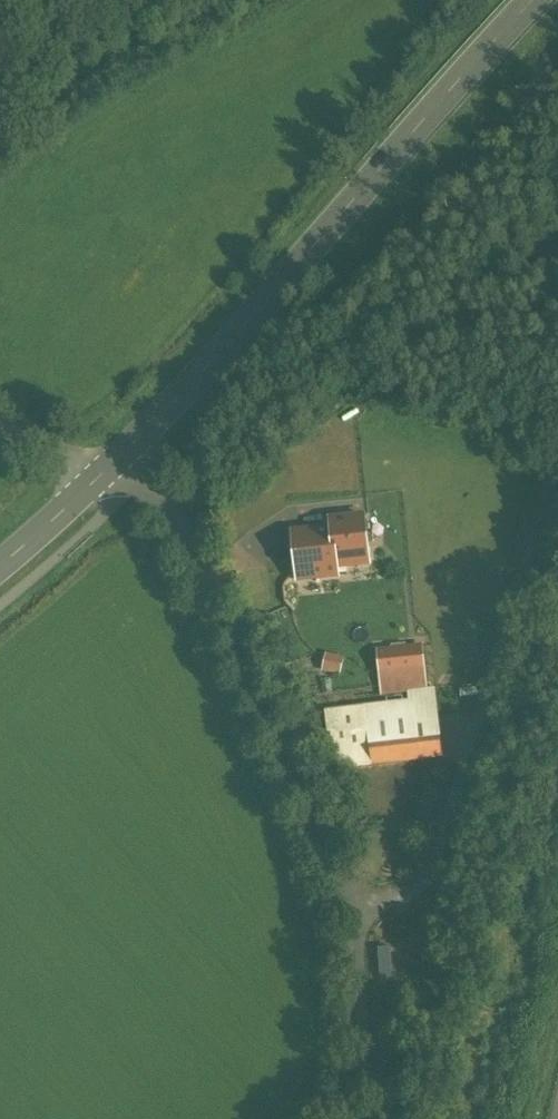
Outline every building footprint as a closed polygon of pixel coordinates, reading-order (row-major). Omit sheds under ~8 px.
[(321,471),(349,461),(346,453),(319,462),(321,471)] [(359,513),(321,516),(322,526),(281,530),(286,582),(334,578),(333,570),(364,567),(359,513)] [(422,647),(377,651),(382,694),(426,689),(422,647)] [(323,652),(319,670),(337,674),(341,656),(323,652)] [(434,701),(329,713),(336,768),(441,756),(434,701)]
